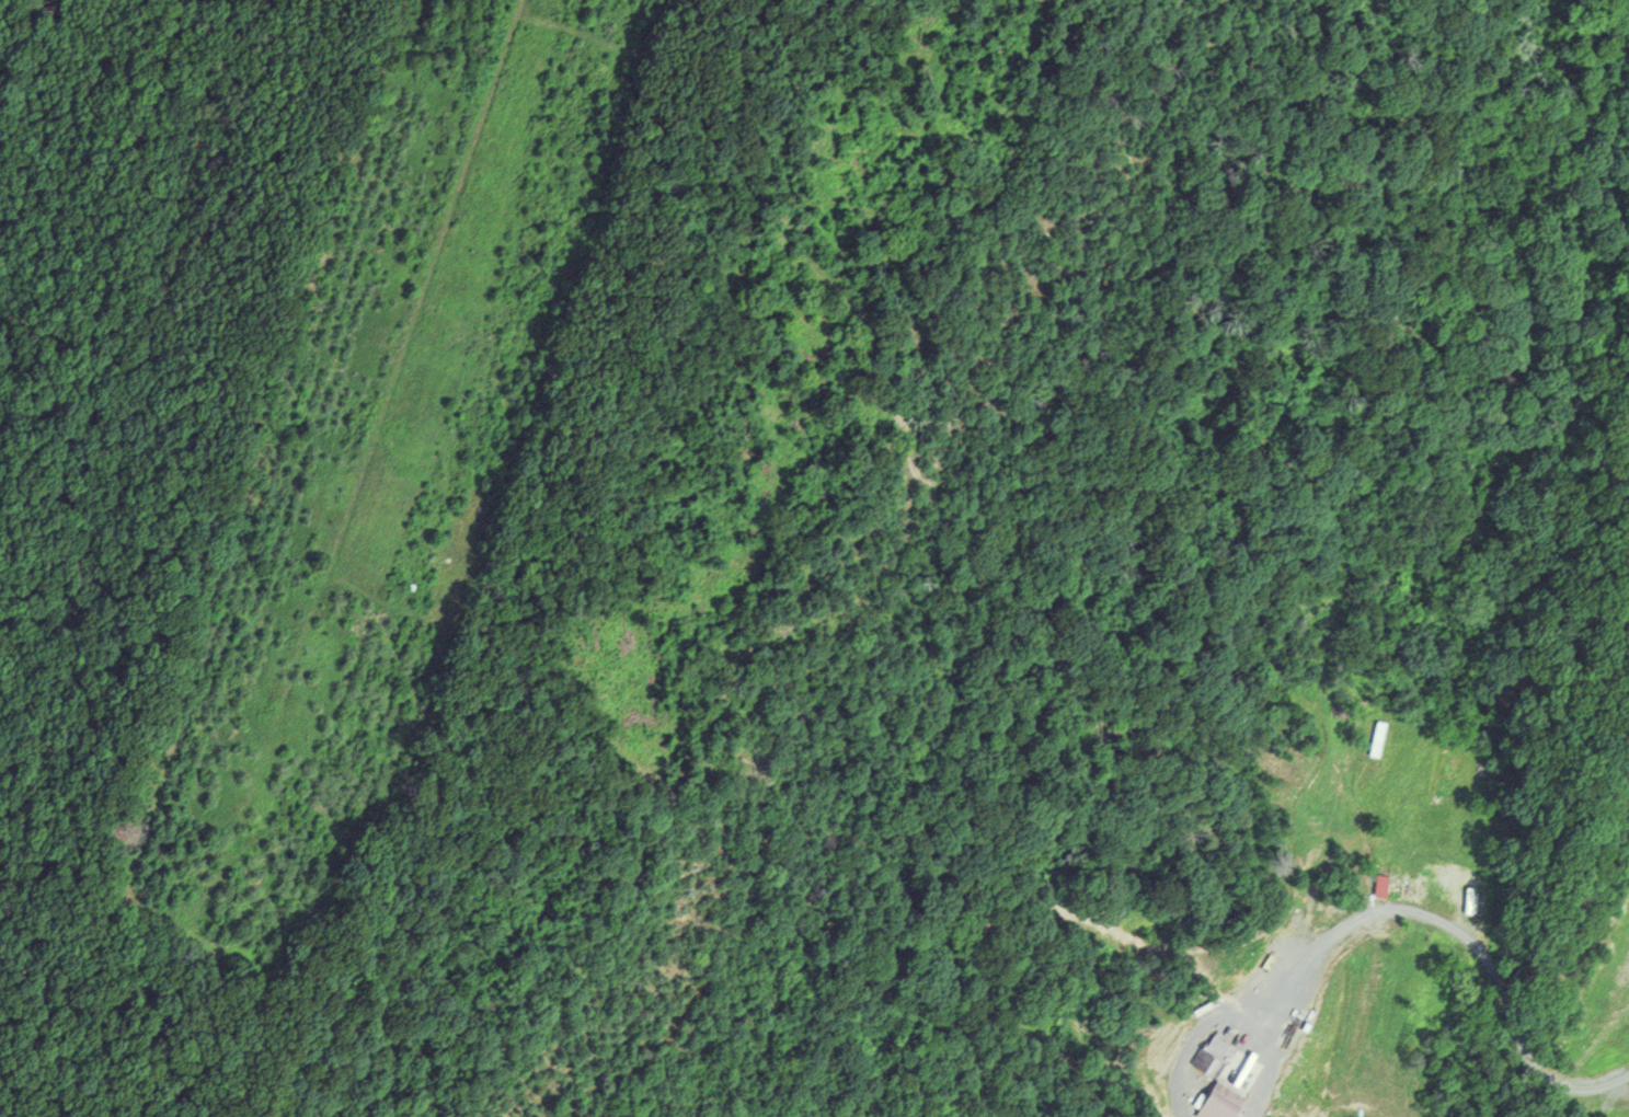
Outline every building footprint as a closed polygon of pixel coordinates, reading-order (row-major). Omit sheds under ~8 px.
[(1387,721),(1376,720),(1372,755),(1383,757),(1387,721)] [(1420,902),(1422,883),(1390,879),(1387,898),(1420,902)] [(1207,1072),(1217,1078),(1227,1059),(1228,1060),(1235,1047),(1214,1036),(1207,1049),(1216,1053),(1207,1072)] [(1201,1116),(1237,1116),(1248,1097),(1218,1079),(1198,1115),(1201,1116)]
